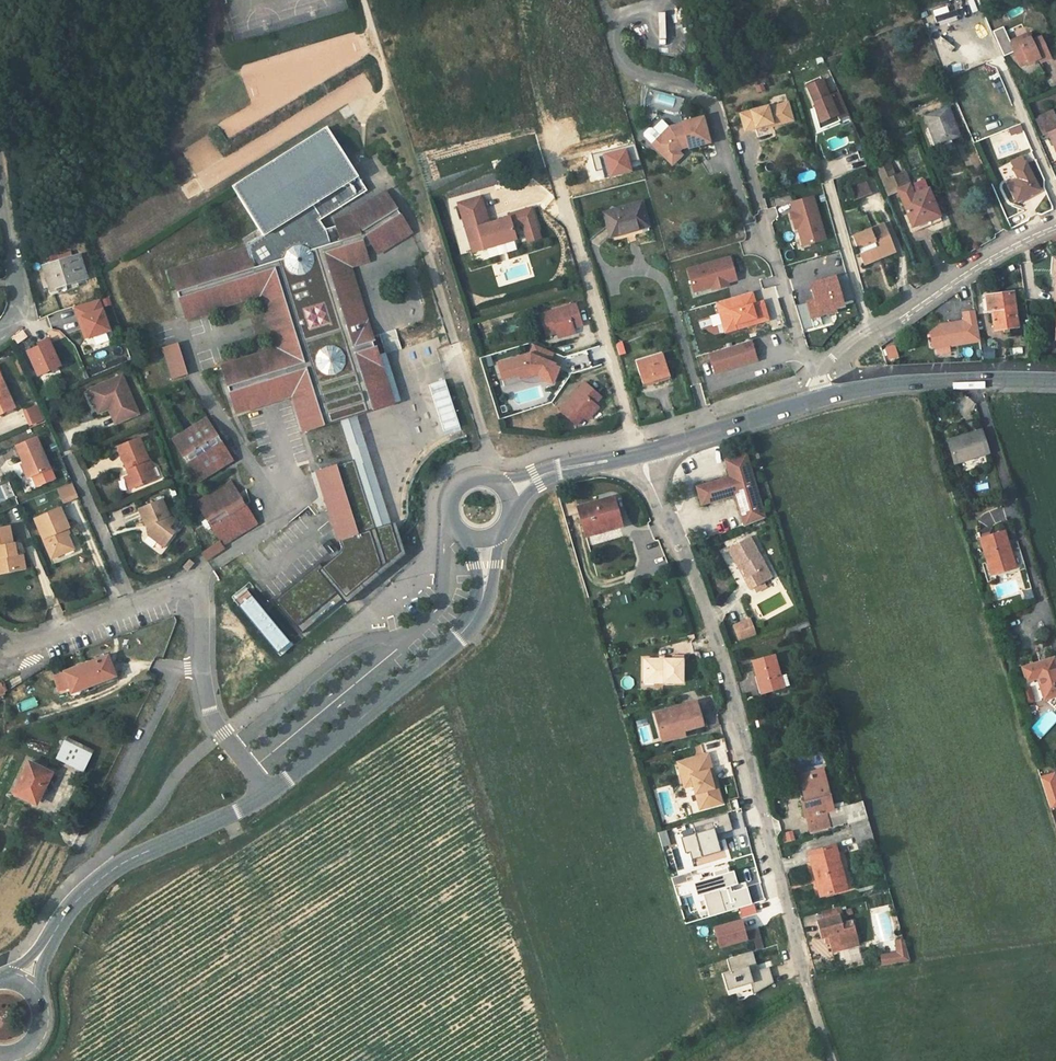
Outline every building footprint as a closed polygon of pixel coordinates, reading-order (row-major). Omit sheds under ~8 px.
[(936,14),(950,13),(949,6),(935,7),(936,14)] [(932,18),(934,31),(958,27),(956,15),(932,18)] [(969,34),(976,31),(971,20),(964,23),(969,34)] [(1009,42),(1018,62),(1026,58),(1028,63),(1039,58),(1041,62),(1050,58),(1041,37),(1032,41),(1029,34),(1009,42)] [(1055,84),(1055,83),(1055,57),(1046,60),(1055,84)] [(1026,58),(1018,62),(1020,67),(1028,63),(1026,58)] [(849,115),(839,92),(829,97),(822,80),(807,86),(816,107),(815,108),(821,122),(837,115),(838,119),(839,119),(849,115)] [(652,99),(671,106),(674,97),(655,90),(652,99)] [(767,106),(740,113),(744,131),(755,128),(757,136),(793,127),(786,102),(767,107),(767,106)] [(947,107),(924,116),(936,145),(959,136),(947,107)] [(821,122),(815,108),(811,110),(820,130),(840,121),(839,119),(838,119),(837,115),(821,122)] [(682,125),(667,128),(658,137),(650,130),(647,130),(643,134),(643,137),(666,160),(669,159),(677,152),(681,149),(688,147),(688,148),(709,143),(703,117),(682,122),(682,125)] [(1019,131),(1017,125),(1009,128),(1011,135),(1019,131)] [(232,188),(262,235),(357,176),(346,159),(339,147),(327,127),(232,188)] [(344,144),(339,147),(346,159),(352,156),(344,144)] [(634,144),(591,154),(595,171),(602,169),(604,178),(631,171),(630,166),(639,164),(634,144)] [(877,168),(886,164),(879,146),(869,150),(877,168)] [(681,155),(677,152),(669,159),(666,160),(671,165),(681,155)] [(1013,168),(1016,175),(1028,169),(1025,162),(1013,168)] [(886,164),(877,168),(888,194),(897,191),(910,185),(905,173),(895,177),(889,163),(886,164)] [(1028,169),(1016,175),(1019,179),(1008,185),(1016,202),(1039,191),(1028,169)] [(801,182),(813,179),(811,172),(799,175),(801,182)] [(357,176),(262,235),(245,245),(247,249),(254,273),(278,265),(319,252),(340,245),(334,227),(325,229),(320,231),(314,223),(319,220),(366,191),(357,176)] [(865,179),(848,183),(852,199),(869,195),(865,179)] [(925,179),(913,184),(910,185),(897,191),(912,226),(940,216),(929,189),(925,179)] [(333,222),(334,227),(340,245),(364,238),(400,214),(385,192),(351,214),(353,216),(333,222)] [(824,240),(812,197),(788,204),(800,247),(824,240)] [(460,205),(472,243),(483,240),(485,247),(517,238),(513,226),(523,223),(526,230),(538,226),(532,207),(509,214),(510,216),(490,223),(482,198),(460,205)] [(647,226),(640,202),(603,213),(607,225),(610,236),(647,226)] [(340,245),(319,252),(370,412),(394,405),(379,356),(351,268),(370,263),(364,246),(371,243),(378,256),(412,234),(400,214),(364,238),(340,245)] [(940,216),(912,226),(915,232),(942,220),(940,216)] [(325,229),(319,220),(314,223),(320,231),(325,229)] [(853,239),(861,259),(878,252),(881,257),(896,251),(885,225),(853,239)] [(538,226),(526,230),(529,240),(541,236),(538,226)] [(483,240),(472,243),(474,251),(485,247),(483,240)] [(254,273),(247,249),(171,273),(179,296),(254,273)] [(278,265),(329,425),(340,421),(357,416),(370,412),(319,252),(278,265)] [(878,252),(861,259),(863,264),(881,257),(878,252)] [(78,255),(43,266),(51,292),(60,289),(59,286),(85,277),(78,255)] [(735,280),(728,257),(685,270),(692,293),(735,280)] [(329,425),(278,265),(254,273),(179,296),(185,317),(204,311),(261,293),(279,349),(221,367),(236,416),(293,398),(305,433),(329,425)] [(854,300),(846,274),(833,278),(841,304),(854,300)] [(841,304),(833,278),(807,286),(811,302),(816,316),(842,308),(841,304)] [(986,295),(988,310),(991,310),(994,330),(1019,327),(1014,292),(986,295)] [(752,293),(717,303),(726,333),(761,322),(755,303),(752,293)] [(98,300),(73,309),(85,341),(110,333),(98,300)] [(755,303),(761,322),(769,320),(763,301),(755,303)] [(816,316),(811,302),(795,307),(802,330),(819,326),(816,316)] [(575,303),(539,315),(546,335),(557,332),(557,334),(574,329),(573,327),(582,324),(575,303)] [(26,308),(28,321),(36,320),(35,307),(26,308)] [(980,341),(975,311),(963,313),(964,321),(940,324),(930,331),(932,346),(951,344),(951,345),(980,341)] [(26,349),(38,376),(60,366),(48,339),(26,349)] [(616,344),(619,354),(624,352),(621,342),(616,344)] [(749,342),(707,355),(713,373),(755,360),(749,342)] [(177,343),(162,348),(171,377),(186,372),(177,343)] [(535,347),(531,355),(551,364),(555,355),(535,347)] [(895,347),(886,350),(889,360),(899,358),(895,347)] [(571,374),(590,368),(585,351),(566,357),(571,374)] [(379,356),(394,405),(401,402),(386,354),(379,356)] [(661,376),(669,374),(662,354),(636,362),(642,383),(653,379),(654,383),(662,380),(661,376)] [(504,387),(539,377),(540,381),(554,387),(562,368),(551,364),(531,355),(498,365),(504,387)] [(87,389),(95,409),(110,403),(119,422),(138,414),(122,375),(87,389)] [(14,407),(0,376),(0,414),(14,407)] [(584,383),(561,412),(577,426),(584,417),(586,419),(597,406),(595,404),(601,397),(584,383)] [(110,403),(95,409),(97,414),(108,409),(114,424),(119,422),(110,403)] [(37,405),(24,410),(29,425),(43,420),(37,405)] [(597,406),(586,419),(589,421),(599,408),(597,406)] [(340,421),(352,459),(374,528),(391,522),(357,416),(340,421)] [(207,419),(173,440),(197,479),(231,457),(207,419)] [(988,453),(981,430),(962,435),(962,438),(948,443),(954,463),(957,462),(960,472),(976,467),(974,457),(988,453)] [(22,463),(28,477),(50,468),(37,436),(15,446),(22,463)] [(129,476),(134,487),(155,478),(139,438),(118,447),(129,476)] [(745,527),(765,519),(746,456),(732,460),(727,468),(731,478),(697,488),(702,505),(736,495),(745,527)] [(352,459),(316,470),(337,540),(341,539),(374,528),(352,459)] [(26,478),(28,477),(22,463),(20,464),(26,478)] [(134,487),(129,476),(126,477),(130,488),(134,487)] [(61,504),(76,497),(70,483),(54,490),(61,504)] [(232,483),(198,504),(222,542),(256,521),(232,483)] [(612,497),(579,507),(578,507),(580,514),(585,533),(619,523),(612,497)] [(578,507),(579,507),(577,498),(560,502),(565,518),(580,514),(578,507)] [(139,510),(146,526),(150,524),(152,529),(149,533),(158,541),(163,536),(170,542),(177,533),(170,528),(174,522),(168,516),(161,500),(139,510)] [(63,549),(71,545),(64,529),(68,527),(60,508),(34,519),(51,557),(64,552),(63,549)] [(339,553),(321,568),(344,596),(348,601),(406,553),(395,521),(391,522),(374,528),(341,539),(343,546),(339,553)] [(14,570),(13,567),(24,565),(22,553),(16,554),(13,543),(11,543),(9,527),(0,529),(0,573),(14,570)] [(1009,550),(1004,531),(980,538),(987,562),(981,564),(986,583),(996,579),(995,574),(1013,569),(1009,556),(1008,556),(1006,551),(1009,550)] [(165,547),(170,542),(163,536),(158,541),(165,547)] [(749,576),(745,579),(744,580),(749,590),(753,588),(763,583),(772,578),(750,537),(727,549),(736,567),(738,566),(742,564),(749,576)] [(219,542),(202,553),(207,560),(224,548),(219,542)] [(344,596),(321,568),(318,564),(276,600),(302,633),(344,596)] [(738,566),(745,579),(749,576),(742,564),(738,566)] [(765,587),(763,583),(753,588),(755,593),(765,587)] [(383,619),(395,611),(392,606),(380,613),(383,619)] [(810,626),(808,619),(784,628),(787,636),(799,632),(798,630),(810,626)] [(748,621),(734,626),(739,638),(752,633),(748,621)] [(67,690),(70,698),(92,690),(117,681),(115,676),(117,675),(113,666),(112,667),(108,656),(55,677),(61,692),(67,690)] [(773,656),(752,662),(761,694),(789,686),(786,674),(780,676),(773,656)] [(1022,667),(1027,681),(1038,678),(1045,700),(1055,696),(1055,664),(1054,658),(1022,667)] [(682,684),(682,662),(672,662),(644,662),(644,680),(663,679),(662,683),(682,684)] [(0,684),(0,695),(6,693),(9,691),(5,682),(0,684)] [(92,690),(70,698),(74,707),(95,699),(92,690)] [(653,713),(659,734),(682,728),(683,731),(703,726),(696,702),(653,713)] [(755,727),(766,725),(764,718),(753,720),(755,727)] [(682,728),(659,734),(661,741),(684,735),(683,731),(682,728)] [(94,753),(66,739),(64,743),(92,756),(94,753)] [(92,756),(64,743),(57,758),(84,771),(92,756)] [(692,784),(694,792),(700,791),(702,799),(700,800),(702,808),(721,803),(716,787),(713,789),(708,772),(712,771),(707,754),(677,762),(683,787),(692,784)] [(29,763),(13,794),(34,803),(42,786),(45,787),(51,774),(29,763)] [(716,787),(712,771),(708,772),(713,789),(716,787)] [(823,772),(800,778),(805,800),(801,801),(804,815),(805,815),(810,832),(829,827),(825,810),(831,808),(827,795),(829,794),(823,772)] [(1053,774),(1040,779),(1049,807),(1055,805),(1055,783),(1053,774)] [(700,791),(694,792),(699,809),(702,808),(700,800),(702,799),(700,791)] [(660,847),(669,844),(664,829),(655,832),(660,847)] [(713,830),(681,839),(685,854),(690,853),(692,860),(720,852),(713,830)] [(791,831),(780,833),(783,842),(793,839),(791,831)] [(835,845),(808,851),(820,896),(847,889),(835,845)] [(693,895),(700,893),(730,884),(734,883),(730,869),(725,871),(724,867),(713,871),(713,874),(689,881),(693,895)] [(730,884),(700,893),(707,916),(750,903),(745,886),(732,890),(730,884)] [(824,919),(838,915),(835,908),(822,912),(824,919)] [(841,946),(858,941),(852,921),(842,924),(840,914),(838,915),(824,919),(816,921),(820,939),(827,937),(832,953),(842,950),(841,946)] [(737,918),(709,926),(715,948),(743,940),(740,932),(737,918)] [(740,932),(743,940),(758,936),(756,928),(740,932)] [(881,956),(882,966),(910,962),(903,939),(896,941),(899,952),(901,951),(902,953),(881,956)] [(841,946),(842,950),(859,945),(858,941),(841,946)] [(750,952),(725,959),(728,971),(745,967),(753,964),(750,952)] [(745,967),(728,971),(719,974),(725,993),(750,986),(749,983),(745,967)] [(758,979),(749,983),(750,986),(752,992),(771,981),(767,967),(755,970),(758,979)]
